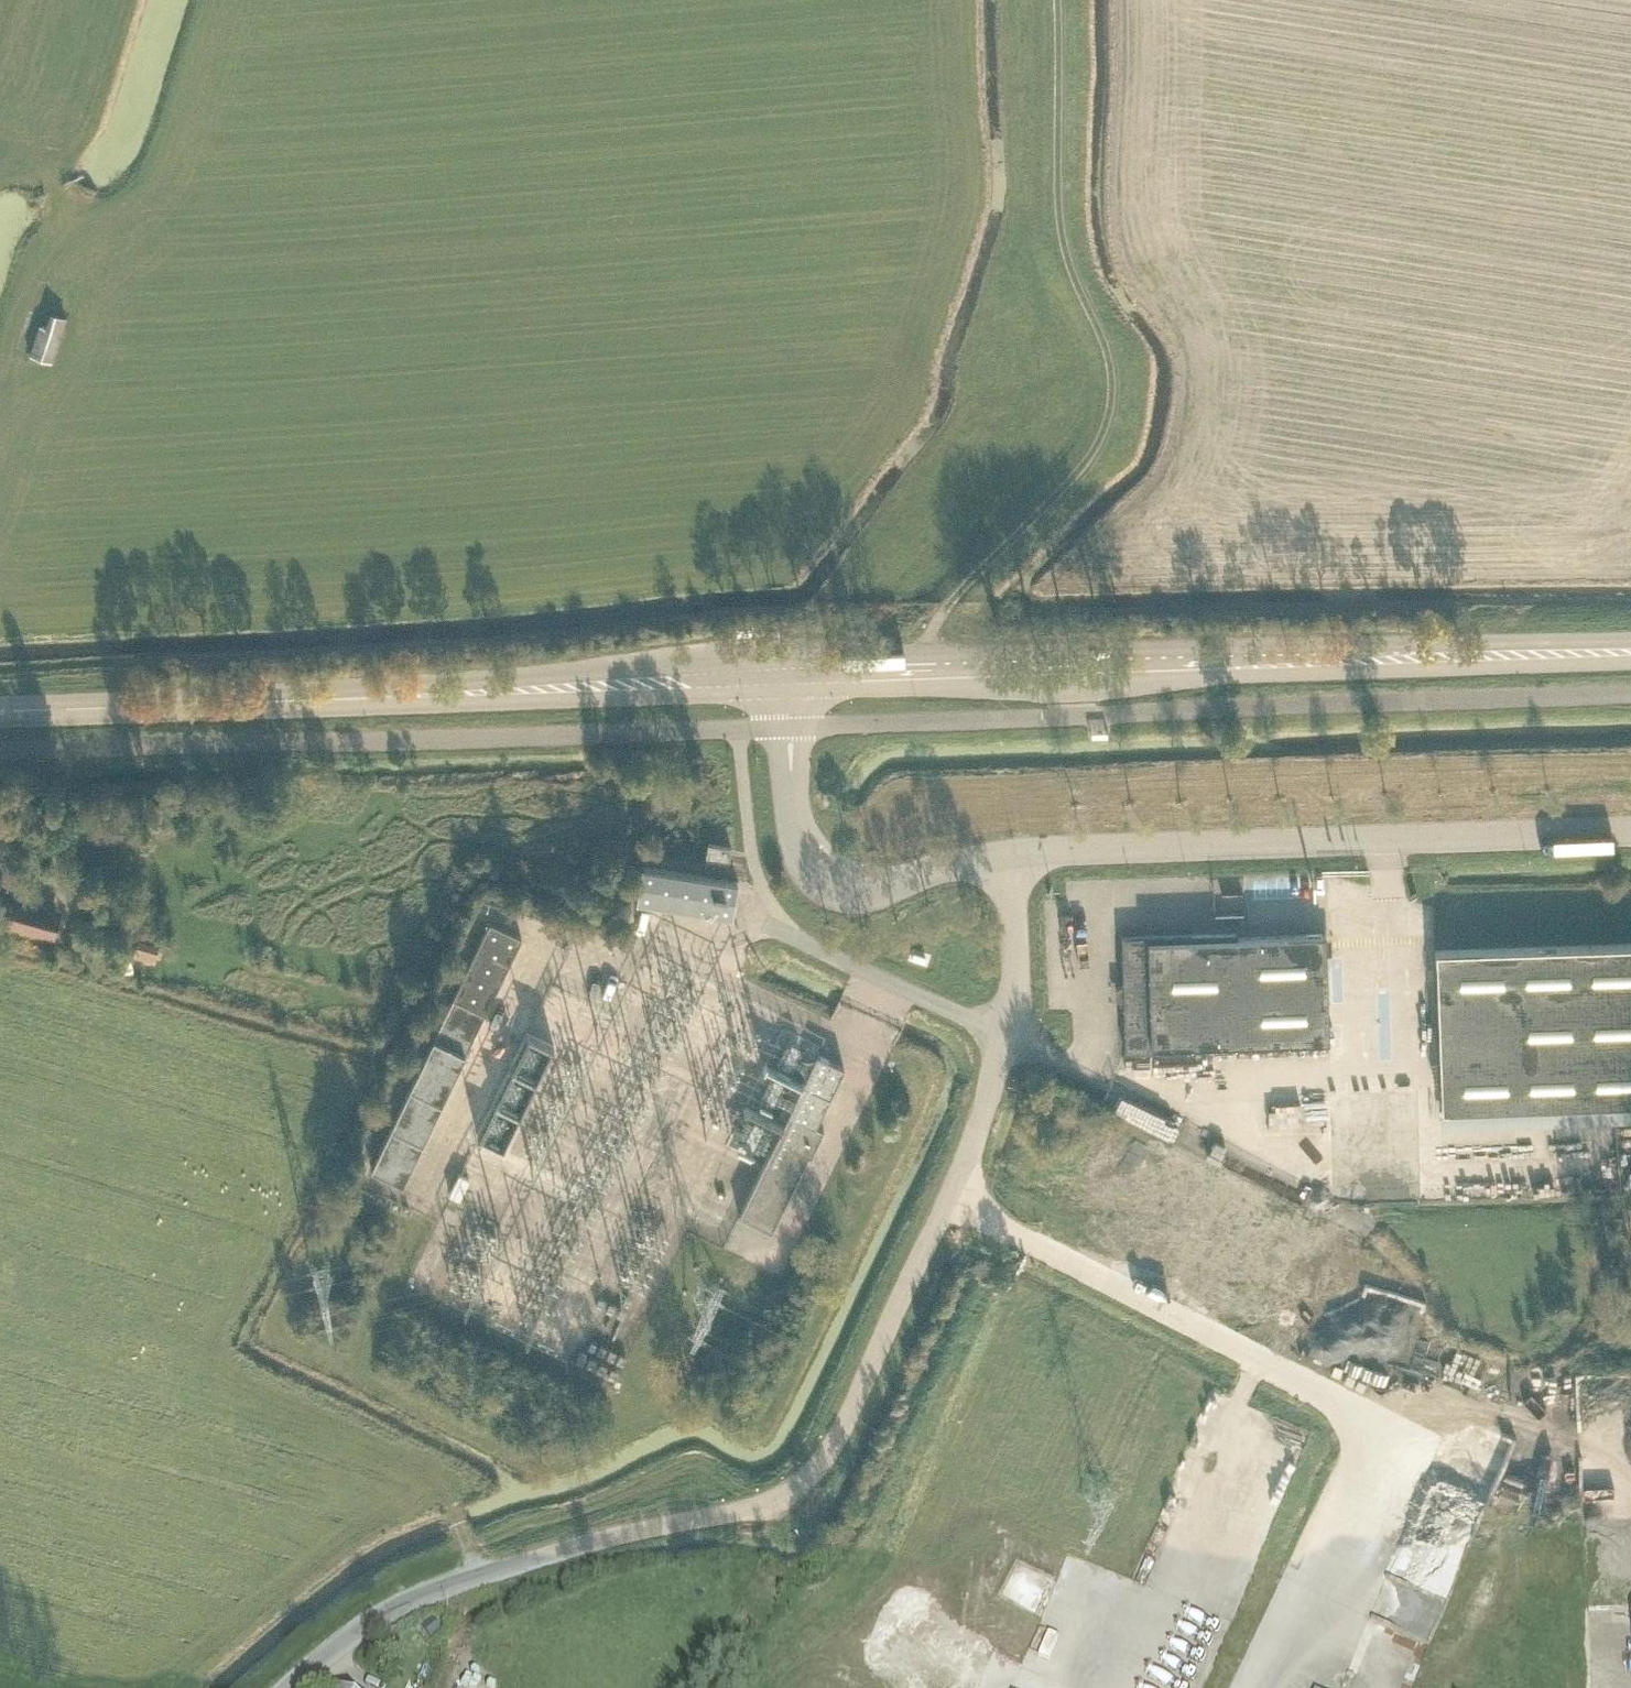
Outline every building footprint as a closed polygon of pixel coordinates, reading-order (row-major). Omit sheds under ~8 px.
[(51,362),(67,317),(50,311),(45,326),(38,324),(28,354),(51,362)] [(707,843),(705,858),(728,862),(731,847),(707,843)] [(637,899),(731,915),(737,880),(642,865),(637,899)] [(1,892),(0,895),(0,924),(53,939),(61,910),(1,892)] [(402,1182),(484,1012),(521,936),(489,921),(452,996),(370,1167),(402,1182)] [(167,937),(141,929),(133,954),(160,962),(167,937)] [(1206,1048),(1206,1044),(1328,1040),(1325,934),(1237,937),(1236,932),(1120,936),(1122,985),(1118,985),(1119,1003),(1122,1002),(1124,1051),(1206,1048)] [(1630,1102),(1630,943),(1435,950),(1441,1109),(1630,1102)] [(122,950),(116,969),(124,971),(130,953),(122,950)] [(504,1148),(553,1045),(526,1032),(476,1135),(504,1148)] [(816,1053),(787,1113),(738,1215),(771,1230),(808,1154),(810,1155),(823,1128),(815,1125),(843,1067),(816,1053)] [(448,1194),(459,1198),(468,1178),(458,1173),(448,1194)] [(349,1195),(355,1184),(344,1179),(339,1189),(349,1195)] [(1580,1380),(1584,1490),(1630,1488),(1630,1379),(1580,1380)] [(421,1624),(432,1637),(441,1629),(431,1617),(430,1616),(428,1617),(421,1624)]
